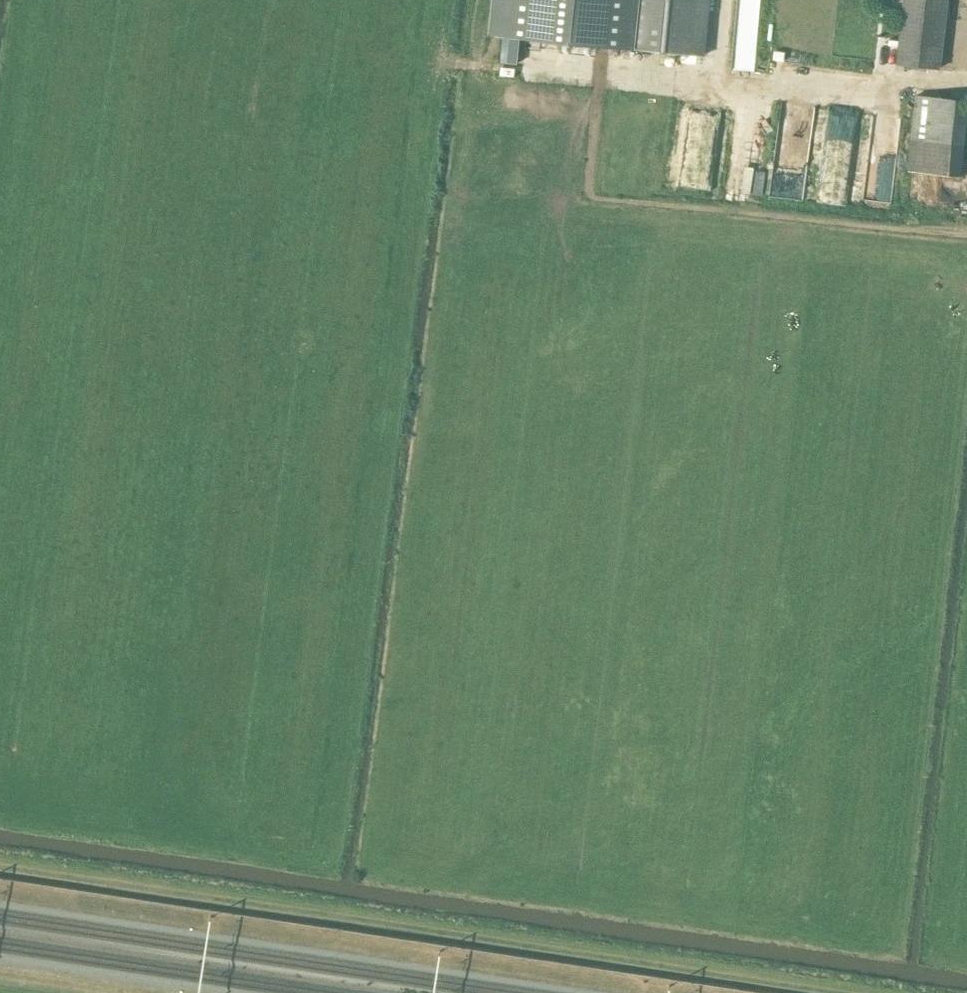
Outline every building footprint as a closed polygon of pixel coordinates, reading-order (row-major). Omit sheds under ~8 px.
[(488,34),(705,56),(711,0),(492,0),(488,34)] [(949,0),(902,0),(896,63),(940,68),(949,0)] [(962,176),(966,119),(966,99),(915,95),(908,171),(962,176)] [(770,195),(803,198),(811,108),(778,106),(770,195)] [(711,189),(719,113),(685,110),(677,186),(711,189)] [(818,200),(842,203),(851,129),(827,126),(818,200)]
